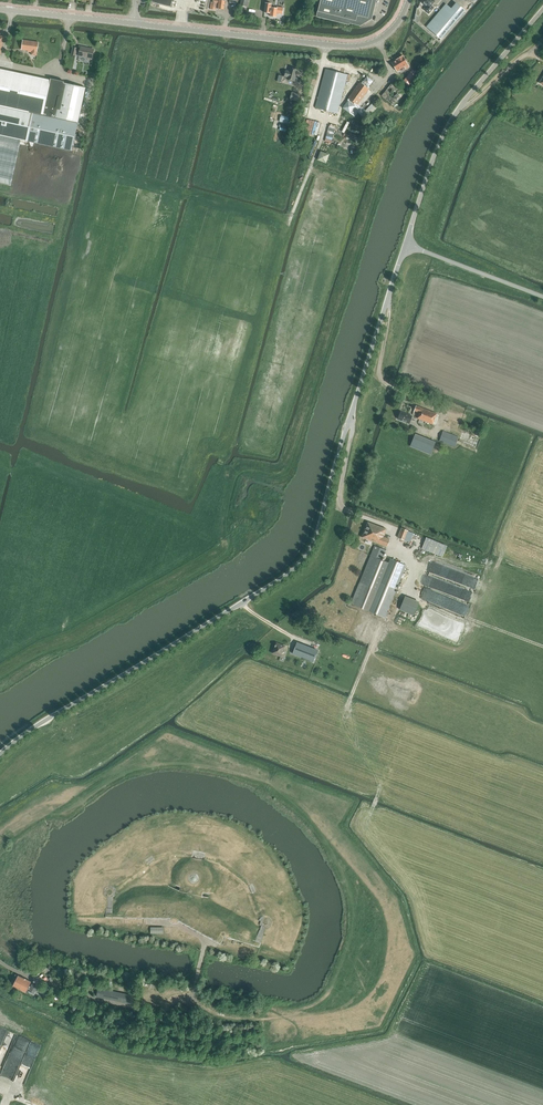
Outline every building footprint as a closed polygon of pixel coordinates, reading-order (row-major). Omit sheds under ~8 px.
[(210,9),(216,10),(216,8),(224,9),(225,1),(221,0),(213,0),(213,2),(211,2),(210,9)] [(318,9),(316,17),(349,25),(350,23),(360,26),(372,19),(377,0),(321,0),(318,9)] [(435,1),(433,0),(422,0),(421,1),(427,7),(424,10),(429,14),(434,8),(431,5),(435,1)] [(264,13),(270,14),(270,16),(276,17),(277,13),(283,14),(283,8),(277,7),(277,8),(271,7),(272,4),(265,3),(264,13)] [(441,39),(465,11),(456,3),(451,9),(445,4),(426,27),(441,39)] [(23,40),(22,49),(28,50),(28,52),(32,52),(31,55),(37,56),(39,42),(23,40)] [(87,58),(92,59),(94,50),(81,47),(80,49),(77,49),(77,48),(73,47),(72,55),(76,56),(76,52),(80,53),(79,55),(87,57),(87,58)] [(403,56),(392,63),(397,72),(404,68),(406,70),(410,67),(403,56)] [(298,70),(290,68),(289,71),(286,70),(284,76),(288,77),(287,79),(295,81),(298,70)] [(326,69),(316,108),(338,113),(348,75),(326,69)] [(412,70),(405,81),(411,85),(419,75),(412,70)] [(11,186),(21,140),(72,151),(72,150),(86,88),(64,83),(64,81),(51,78),(50,84),(0,74),(0,183),(11,186)] [(348,98),(349,99),(342,108),(355,117),(358,113),(366,120),(379,106),(374,101),(366,110),(362,107),(358,105),(369,89),(368,88),(373,81),(367,76),(361,83),(360,82),(357,86),(359,81),(355,78),(350,77),(346,94),(350,95),(351,90),(354,91),(348,98)] [(386,103),(387,101),(394,106),(394,105),(398,108),(401,104),(397,101),(404,93),(396,86),(395,87),(392,84),(382,96),(380,98),(386,103)] [(292,93),(290,99),(299,102),(301,96),(292,93)] [(281,115),(280,121),(288,123),(290,117),(281,115)] [(317,160),(326,162),(328,154),(319,152),(317,160)] [(414,412),(415,410),(420,413),(418,418),(433,424),(437,414),(422,408),(417,406),(414,412)] [(410,423),(413,416),(401,411),(398,418),(410,423)] [(440,441),(455,447),(459,437),(443,431),(440,441)] [(436,442),(416,433),(411,446),(431,454),(436,442)] [(368,522),(362,537),(387,547),(390,539),(384,537),(387,529),(368,522)] [(402,528),(398,537),(410,542),(414,533),(402,528)] [(427,538),(422,549),(443,557),(447,547),(427,538)] [(386,550),(374,545),(351,603),(385,616),(406,564),(391,558),(389,562),(382,560),(386,550)] [(473,586),(476,577),(455,570),(455,569),(432,561),(431,565),(431,567),(430,570),(430,572),(436,574),(436,580),(437,576),(439,576),(443,577),(444,577),(452,577),(452,581),(462,584),(456,584),(454,583),(444,583),(449,584),(449,594),(463,599),(463,594),(468,594),(468,589),(456,585),(473,586)] [(424,583),(435,589),(439,580),(428,574),(424,583)] [(420,602),(406,596),(400,610),(415,616),(420,602)] [(277,642),(276,644),(273,654),(284,658),(288,647),(277,642)] [(318,652),(311,649),(297,644),(293,654),(314,662),(318,652)] [(206,853),(193,850),(193,851),(192,857),(192,858),(204,860),(205,859),(205,855),(206,853)] [(152,856),(145,861),(146,861),(146,862),(147,864),(148,865),(155,860),(154,859),(153,857),(152,856)] [(193,873),(192,873),(191,874),(190,874),(189,875),(189,876),(188,877),(188,878),(188,879),(189,881),(189,882),(190,882),(191,883),(192,884),(193,884),(194,884),(195,884),(196,884),(197,883),(198,883),(198,882),(199,881),(199,880),(200,879),(199,878),(199,877),(199,876),(198,875),(197,874),(196,873),(195,873),(194,873),(193,873)] [(256,892),(253,884),(251,885),(249,885),(248,886),(251,894),(255,892),(256,892)] [(162,909),(132,908),(132,913),(128,913),(116,913),(112,913),(112,899),(112,898),(113,898),(114,897),(115,896),(116,895),(116,894),(117,893),(117,892),(117,891),(116,889),(116,888),(115,887),(114,887),(114,886),(113,886),(112,885),(111,885),(109,885),(108,885),(107,886),(106,887),(105,888),(104,889),(104,890),(103,891),(103,892),(104,894),(104,895),(105,896),(106,897),(107,898),(107,899),(107,910),(106,911),(106,918),(169,919),(170,921),(171,923),(172,923),(174,924),(176,924),(177,924),(179,923),(180,922),(221,945),(225,938),(260,948),(265,930),(267,929),(268,929),(269,928),(270,927),(271,926),(271,925),(271,924),(271,922),(271,921),(271,920),(270,919),(269,918),(268,917),(267,916),(266,916),(265,916),(264,916),(263,916),(262,917),(260,918),(259,918),(259,920),(258,921),(258,922),(258,923),(258,925),(259,926),(259,927),(260,928),(260,929),(256,942),(248,939),(222,932),(217,941),(162,909)] [(107,895),(108,895),(109,896),(110,896),(111,896),(112,895),(113,895),(113,894),(114,893),(114,892),(114,891),(114,890),(113,889),(112,888),(111,888),(110,888),(109,888),(108,888),(107,889),(107,890),(106,890),(106,891),(106,892),(106,893),(107,893),(107,894),(107,895)] [(261,924),(261,925),(262,925),(262,926),(263,926),(264,926),(265,926),(266,926),(267,926),(267,925),(268,925),(268,924),(268,923),(268,922),(268,921),(268,920),(267,919),(266,919),(265,918),(264,918),(264,919),(263,919),(262,919),(261,920),(261,921),(260,922),(260,923),(261,923),(261,924)] [(147,936),(163,940),(166,929),(150,925),(147,936)] [(19,975),(19,976),(14,986),(28,993),(29,991),(35,993),(38,986),(33,984),(31,987),(29,986),(32,981),(19,975)] [(125,980),(125,982),(150,988),(151,988),(156,989),(156,985),(151,984),(151,985),(125,980)] [(114,1001),(116,991),(98,988),(97,997),(114,1001)] [(116,991),(114,1001),(135,1005),(137,996),(116,991)]
